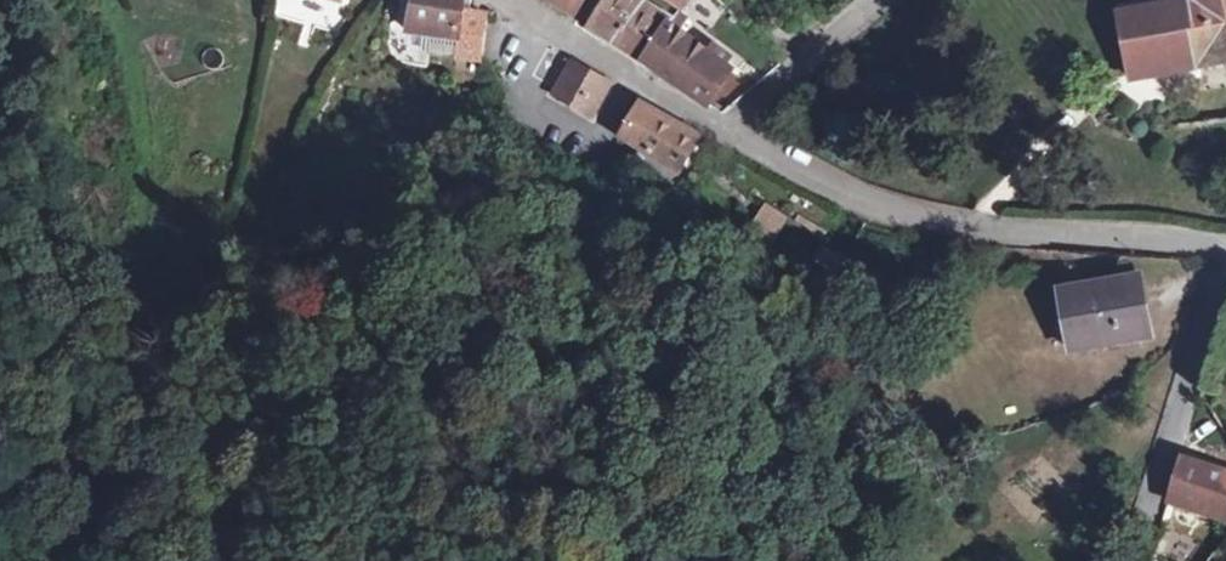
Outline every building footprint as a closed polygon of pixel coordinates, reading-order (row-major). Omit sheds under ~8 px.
[(412,32),(429,35),(459,39),(456,56),(479,60),(489,15),(464,11),(466,0),(419,0),(412,32)] [(576,16),(586,0),(550,0),(576,16)] [(691,0),(611,0),(592,28),(644,60),(680,14),(691,0)] [(1225,58),(1225,0),(1199,0),(1123,14),(1133,74),(1225,58)] [(680,14),(644,60),(708,104),(733,72),(731,71),(726,67),(723,65),(710,55),(695,45),(692,48),(677,37),(689,20),(680,14)] [(459,39),(429,35),(427,51),(456,56),(459,39)] [(710,55),(723,65),(727,60),(713,50),(710,55)] [(573,62),(555,92),(595,115),(611,84),(573,62)] [(639,149),(660,115),(639,103),(618,137),(639,149)] [(660,115),(639,149),(679,172),(699,137),(660,115)] [(639,149),(630,164),(670,187),(679,172),(639,149)] [(778,232),(785,222),(767,208),(759,218),(778,232)] [(778,232),(759,218),(750,231),(770,243),(778,232)] [(1063,292),(1074,352),(1150,338),(1139,279),(1063,292)] [(1225,521),(1225,473),(1183,460),(1171,503),(1225,521)] [(1213,555),(1191,543),(1179,560),(1209,560),(1213,555)]
